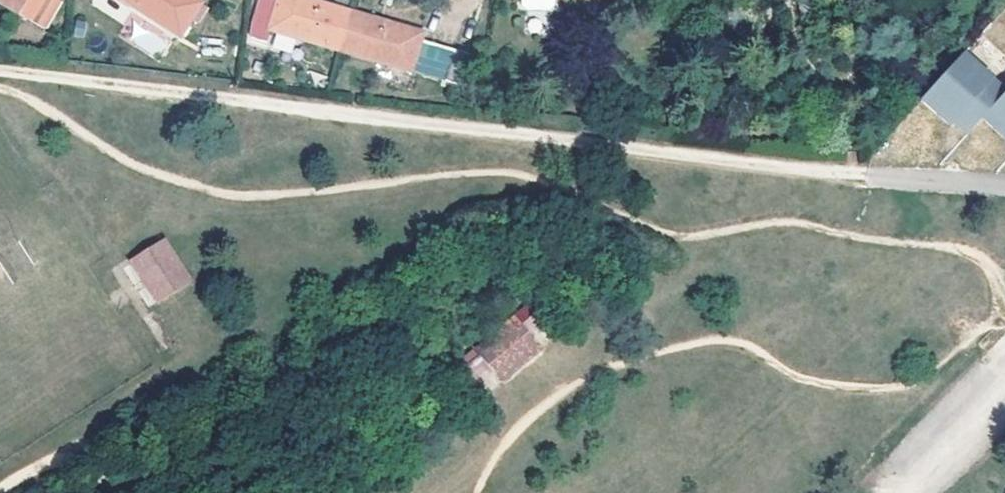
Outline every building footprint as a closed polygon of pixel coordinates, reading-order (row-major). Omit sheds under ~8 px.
[(52,32),(71,0),(0,0),(0,1),(52,32)] [(185,38),(206,5),(197,0),(127,0),(185,38)] [(307,0),(304,0),(302,6),(284,0),(283,0),(265,0),(258,24),(272,28),(269,36),(345,52),(356,14),(307,0)] [(526,8),(531,12),(554,13),(559,8),(559,2),(559,0),(526,0),(526,8)] [(356,14),(345,52),(450,83),(459,52),(424,41),(407,37),(409,30),(356,14)] [(424,41),(427,32),(410,27),(409,30),(407,37),(424,41)] [(963,54),(959,58),(972,70),(979,69),(963,54)] [(924,97),(941,112),(938,116),(950,127),(954,123),(967,135),(982,118),(997,132),(1000,128),(1004,132),(1004,93),(979,69),(972,70),(959,58),(924,97)] [(924,97),(921,100),(938,116),(941,112),(924,97)] [(997,132),(1004,140),(1004,132),(1000,128),(997,132)] [(192,280),(166,243),(155,251),(136,265),(159,297),(162,301),(192,280)] [(530,309),(515,323),(526,336),(531,333),(542,323),(530,309)] [(526,336),(515,323),(479,354),(491,367),(504,383),(540,352),(526,336)] [(467,388),(491,367),(479,354),(455,374),(467,388)]
